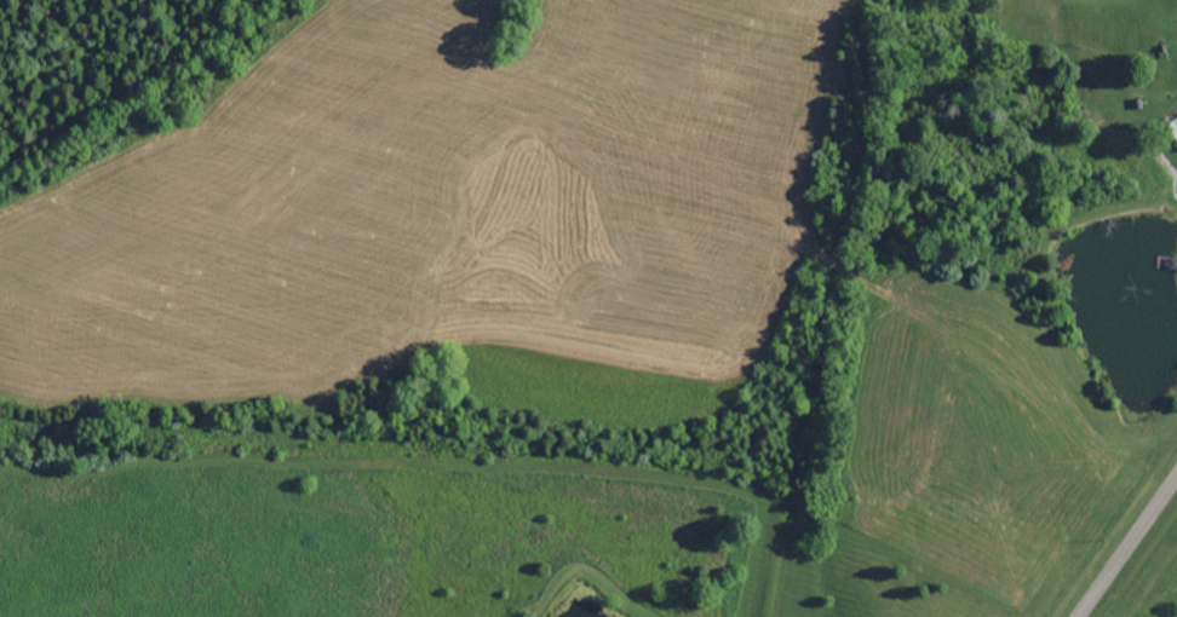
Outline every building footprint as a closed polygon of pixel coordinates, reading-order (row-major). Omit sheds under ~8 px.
[(1138,110),(1137,99),(1144,98),(1144,102),(1146,109),(1138,110)] [(1060,117),(1057,110),(1063,109),(1066,115),(1060,117)]
